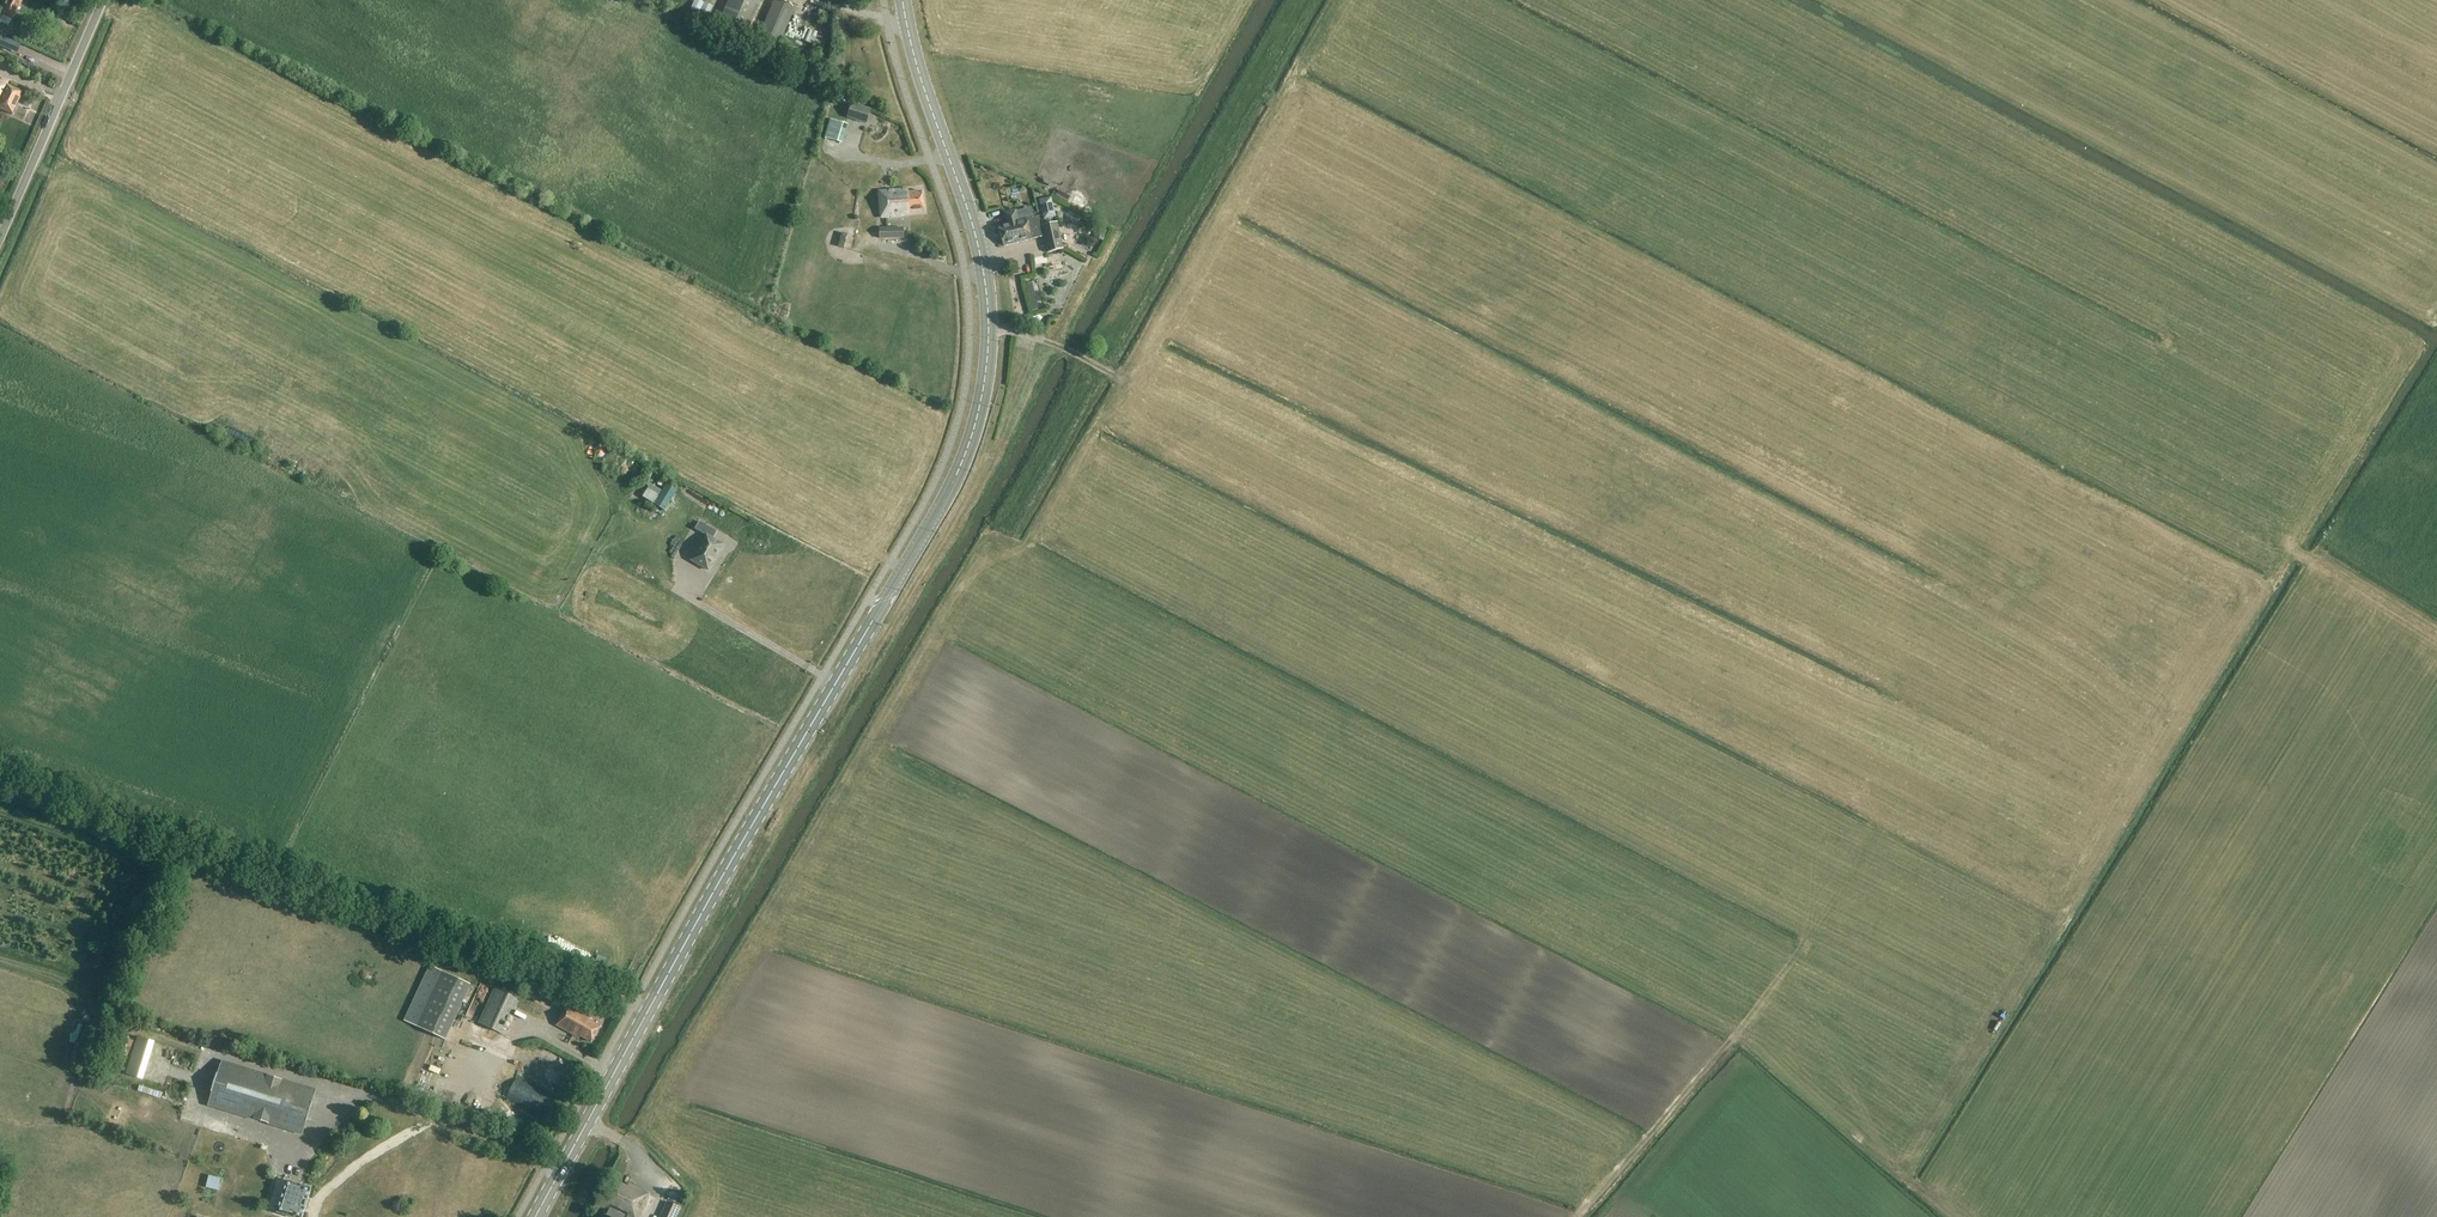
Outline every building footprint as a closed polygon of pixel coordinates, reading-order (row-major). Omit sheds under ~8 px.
[(11,21),(22,0),(6,0),(0,10),(0,15),(2,16),(0,20),(0,24),(7,28),(11,21)] [(720,18),(748,31),(760,6),(761,6),(764,0),(729,0),(720,18)] [(775,1),(760,34),(780,42),(794,9),(775,1)] [(818,37),(836,43),(841,29),(823,23),(818,37)] [(0,37),(0,47),(15,54),(19,45),(0,37)] [(11,116),(22,94),(6,86),(7,83),(0,79),(0,111),(11,116)] [(871,110),(852,104),(848,118),(866,124),(871,110)] [(843,144),(849,125),(831,119),(825,138),(843,144)] [(908,190),(878,192),(880,219),(902,217),(902,214),(923,213),(921,192),(908,193),(908,190)] [(1055,218),(1051,199),(1039,201),(1043,220),(1055,218)] [(998,226),(1000,235),(1028,229),(1028,230),(1041,227),(1039,217),(1018,222),(1016,211),(1004,214),(1006,224),(998,226)] [(1063,250),(1056,223),(1041,227),(1028,230),(1028,229),(1000,235),(1003,246),(1043,237),(1047,254),(1063,250)] [(902,229),(879,229),(880,239),(903,239),(902,229)] [(1042,275),(1046,304),(1055,302),(1051,274),(1042,275)] [(1026,284),(1033,312),(1041,311),(1040,308),(1038,308),(1033,282),(1026,284)] [(1049,329),(1050,318),(1030,316),(1029,328),(1049,329)] [(667,485),(654,505),(665,512),(677,491),(667,485)] [(723,545),(712,539),(716,532),(699,522),(695,530),(706,536),(691,561),(708,571),(723,545)] [(599,958),(595,970),(603,972),(607,960),(599,958)] [(431,966),(404,1021),(443,1040),(470,985),(431,966)] [(494,989),(478,1024),(499,1034),(516,999),(494,989)] [(590,1003),(583,999),(579,1006),(586,1010),(590,1003)] [(530,1005),(528,1010),(539,1015),(541,1010),(530,1005)] [(567,1005),(556,1026),(574,1036),(575,1035),(591,1044),(600,1027),(589,1021),(590,1019),(567,1005)] [(144,1080),(155,1043),(138,1037),(126,1075),(144,1080)] [(311,1104),(315,1091),(222,1062),(218,1075),(213,1092),(209,1105),(302,1134),(306,1121),(307,1121),(312,1104),(311,1104)] [(558,1113),(567,1094),(527,1075),(518,1095),(558,1113)] [(171,1093),(174,1085),(154,1078),(151,1085),(171,1093)] [(295,1146),(286,1144),(283,1156),(292,1158),(295,1146)] [(221,1169),(218,1185),(231,1187),(234,1172),(221,1169)] [(311,1189),(288,1182),(278,1213),(291,1216),(302,1216),(311,1189)] [(650,1197),(629,1187),(628,1189),(621,1185),(607,1210),(609,1211),(606,1216),(639,1216),(650,1197)] [(681,1208),(667,1202),(660,1216),(677,1216),(681,1208)]
